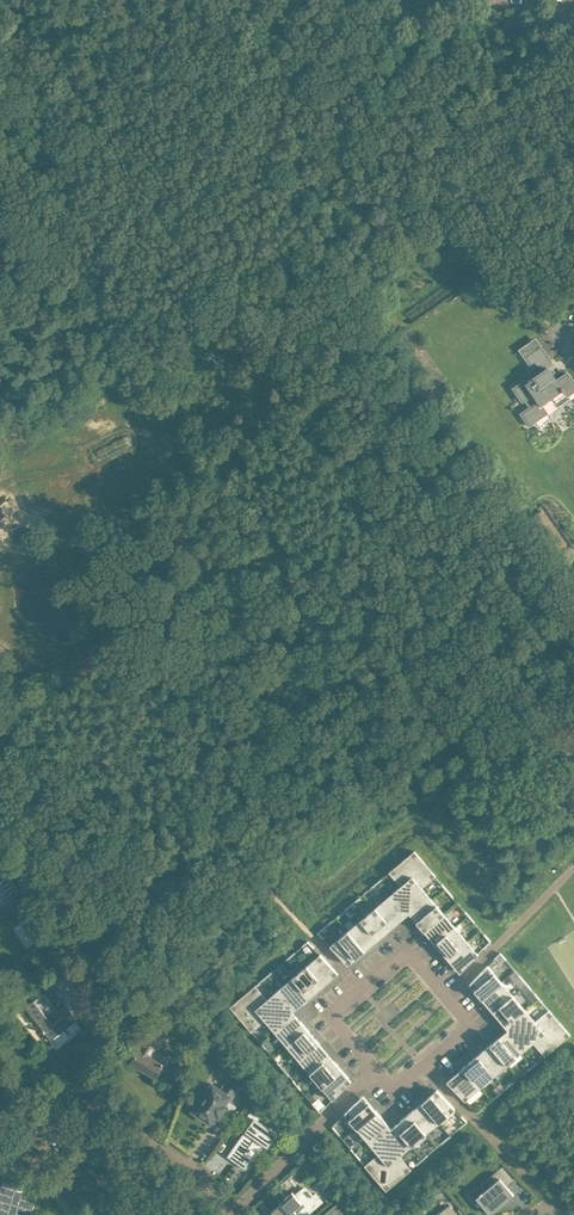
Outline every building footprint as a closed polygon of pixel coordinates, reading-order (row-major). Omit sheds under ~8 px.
[(547,367),(546,365),(551,361),(541,346),(526,357),(536,372),(537,371),(538,374),(526,383),(524,381),(514,388),(523,400),(524,399),(530,407),(522,413),(529,424),(546,412),(541,405),(561,391),(563,393),(564,392),(566,395),(573,390),(573,382),(567,373),(557,380),(552,374),(549,370),(550,370),(548,367),(547,367)] [(551,554),(565,544),(542,511),(527,522),(551,554)] [(403,913),(409,908),(414,850),(389,872),(400,886),(388,896),(403,913)] [(409,908),(415,914),(432,899),(422,887),(435,876),(414,850),(409,908)] [(11,897),(18,906),(27,919),(25,921),(38,938),(50,929),(38,913),(25,896),(45,881),(43,878),(44,877),(39,870),(38,871),(35,867),(14,883),(8,874),(0,880),(0,906),(11,897)] [(389,925),(403,913),(388,896),(375,907),(389,925)] [(426,927),(423,929),(424,930),(444,913),(432,899),(415,914),(426,927)] [(361,919),(378,939),(386,932),(384,929),(389,925),(375,907),(361,919)] [(424,930),(435,944),(455,927),(444,913),(424,930)] [(364,951),(378,939),(361,919),(347,930),(364,951)] [(435,944),(447,957),(467,940),(455,927),(435,944)] [(364,951),(347,930),(330,945),(345,962),(361,948),(364,951)] [(462,970),(478,954),(467,940),(447,957),(447,958),(450,956),(462,970)] [(97,952),(90,957),(100,971),(107,966),(97,952)] [(321,982),(335,970),(320,954),(306,965),(321,982)] [(315,987),(321,982),(306,965),(293,977),(310,997),(318,990),(315,987)] [(485,997),(503,983),(488,965),(469,984),(475,991),(478,989),(485,997)] [(61,979),(25,1006),(38,1023),(39,1023),(42,1026),(41,1027),(43,1030),(42,1030),(44,1033),(45,1032),(51,1040),(60,1032),(81,1016),(90,1028),(91,1028),(87,1023),(94,1017),(93,1016),(100,1011),(93,1001),(85,1006),(84,1008),(76,997),(70,989),(80,981),(72,971),(62,978),(61,979)] [(293,977),(279,988),(294,1005),(299,1001),(301,1004),(310,997),(293,977)] [(493,1012),(513,995),(503,983),(485,997),(495,1009),(492,1011),(493,1012)] [(255,985),(230,1006),(287,1011),(294,1005),(279,988),(267,998),(255,985)] [(507,1023),(524,1008),(513,995),(493,1012),(500,1020),(503,1018),(507,1023)] [(265,1020),(275,1032),(292,1017),(287,1011),(230,1006),(251,1032),(265,1020)] [(513,1030),(570,1034),(548,1009),(535,1021),(524,1008),(507,1023),(513,1030)] [(275,1032),(287,1046),(307,1028),(300,1020),(297,1023),(292,1017),(275,1032)] [(162,1065),(149,1057),(161,1037),(138,1023),(130,1036),(142,1043),(131,1063),(138,1067),(139,1065),(155,1076),(162,1065)] [(287,1046),(298,1059),(318,1042),(307,1028),(287,1046)] [(545,1056),(570,1034),(513,1030),(508,1033),(523,1051),(533,1042),(545,1056)] [(508,1063),(523,1051),(508,1033),(494,1046),(508,1063)] [(298,1059),(310,1073),(327,1058),(316,1045),(319,1043),(318,1042),(298,1059)] [(508,1063),(494,1046),(493,1046),(491,1043),(477,1055),(494,1075),(508,1063)] [(479,1088),(494,1075),(477,1055),(462,1068),(465,1070),(479,1088)] [(327,1058),(310,1073),(322,1086),(342,1070),(335,1061),(332,1064),(327,1058)] [(322,1086),(332,1099),(348,1083),(346,1080),(349,1078),(342,1070),(322,1086)] [(465,1100),(479,1088),(465,1070),(449,1083),(465,1100)] [(236,1106),(228,1101),(238,1087),(228,1080),(221,1090),(212,1084),(206,1092),(203,1090),(196,1100),(199,1102),(193,1110),(195,1111),(193,1113),(200,1118),(201,1116),(210,1122),(215,1114),(218,1116),(217,1117),(224,1122),(236,1106)] [(425,1104),(440,1121),(455,1108),(437,1089),(429,1096),(432,1098),(425,1104)] [(356,1128),(376,1111),(376,1110),(373,1112),(360,1097),(344,1114),(356,1128)] [(235,1147),(234,1146),(226,1156),(245,1169),(263,1144),(267,1147),(276,1133),(258,1121),(266,1110),(258,1100),(241,1123),(248,1128),(235,1147)] [(425,1133),(440,1121),(425,1104),(419,1109),(417,1106),(408,1113),(425,1133)] [(381,1121),(383,1119),(376,1111),(356,1128),(368,1141),(385,1127),(381,1121)] [(412,1144),(425,1133),(408,1113),(400,1120),(402,1123),(398,1127),(412,1144)] [(364,1165),(386,1190),(391,1133),(385,1127),(368,1141),(378,1153),(364,1165)] [(400,1155),(412,1144),(398,1127),(391,1133),(386,1190),(411,1169),(400,1155)] [(480,1194),(476,1197),(490,1214),(502,1204),(500,1202),(505,1198),(506,1200),(513,1194),(506,1185),(513,1178),(502,1166),(487,1179),(492,1184),(483,1192),(482,1191),(479,1193),(480,1194)] [(0,1185),(0,1214),(30,1214),(38,1187),(24,1184),(22,1192),(14,1189),(16,1181),(2,1177),(0,1185)] [(285,1199),(271,1212),(274,1214),(304,1214),(319,1202),(309,1191),(307,1192),(303,1187),(295,1194),(292,1191),(284,1198),(285,1199)] [(349,1206),(349,1205),(347,1207),(341,1200),(322,1214),(339,1214),(349,1206)] [(442,1214),(458,1214),(449,1205),(440,1212),(442,1214)]
